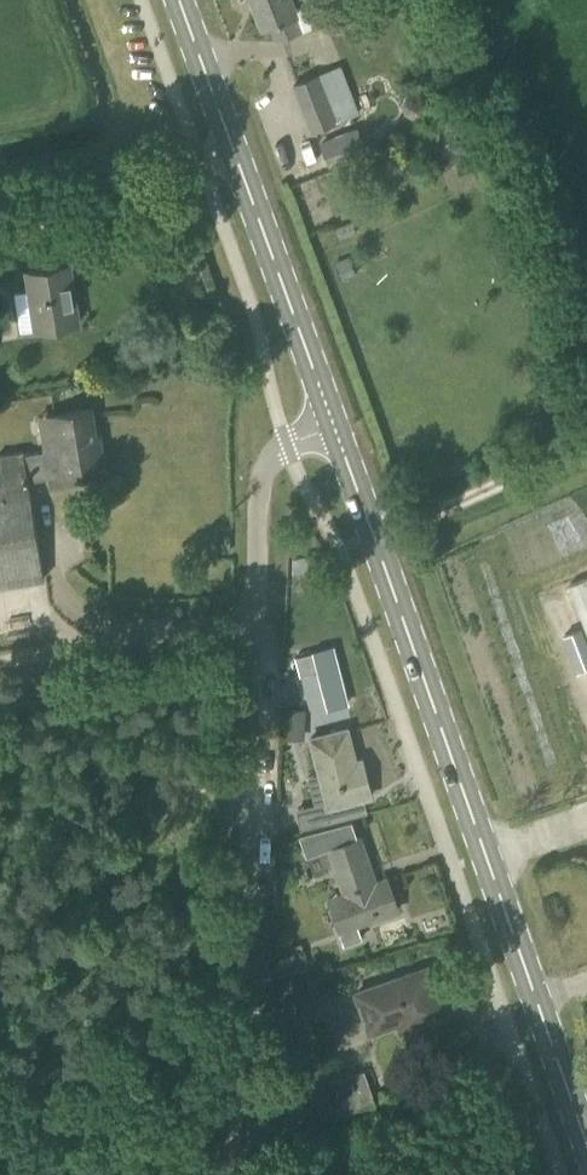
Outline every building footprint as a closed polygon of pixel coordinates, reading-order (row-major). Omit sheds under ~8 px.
[(264,19),(270,17),(279,38),(299,30),(291,10),(299,6),(315,0),(257,0),(264,19)] [(312,130),(335,121),(339,120),(322,73),(295,83),(312,130)] [(416,95),(407,98),(403,107),(406,116),(414,121),(423,118),(428,109),(425,100),(416,95)] [(332,164),(367,149),(357,127),(322,142),(332,164)] [(406,174),(420,170),(414,154),(400,158),(406,174)] [(37,328),(79,321),(70,262),(28,269),(37,328)] [(93,407),(39,416),(44,450),(0,457),(0,477),(1,484),(0,484),(0,586),(44,578),(28,481),(67,474),(67,475),(107,469),(103,447),(100,448),(93,407)] [(332,650),(295,661),(300,680),(318,674),(329,712),(348,707),(332,650)] [(283,709),(283,737),(304,738),(304,710),(283,709)] [(357,757),(349,725),(308,736),(318,773),(308,776),(315,803),(296,808),(302,828),(368,810),(365,798),(374,796),(363,756),(357,757)] [(374,877),(360,836),(330,847),(346,892),(345,893),(356,924),(399,908),(387,873),(374,877)] [(446,1014),(429,966),(407,974),(380,983),(357,991),(371,1031),(422,1012),(425,1021),(446,1014)] [(332,1117),(355,1109),(376,1102),(365,1068),(347,1075),(354,1094),(328,1103),(332,1117)]
